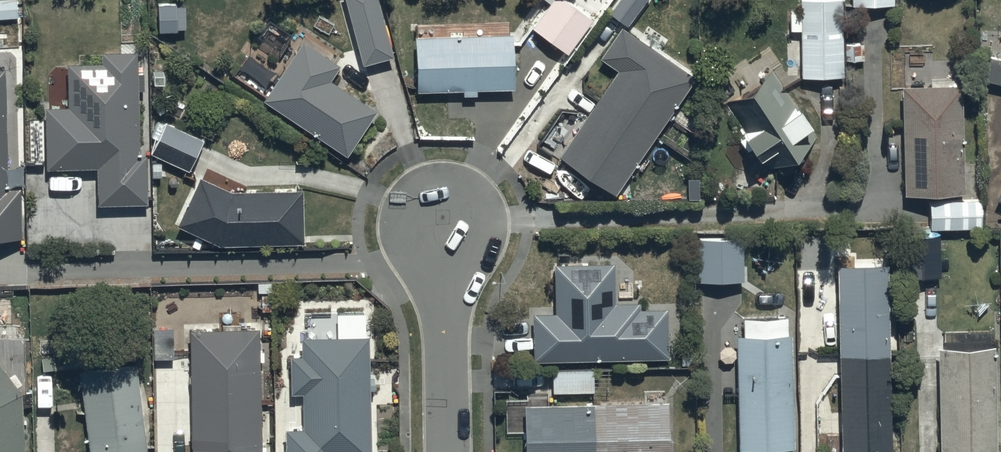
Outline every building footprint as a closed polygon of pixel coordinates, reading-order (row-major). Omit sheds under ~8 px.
[(0,0),(0,19),(16,18),(15,0),(8,0),(0,0)] [(355,66),(385,58),(370,0),(338,0),(355,66)] [(561,0),(545,0),(524,28),(559,55),(586,19),(561,0)] [(794,31),(794,78),(839,78),(839,62),(858,62),(858,45),(839,45),(839,0),(795,0),(795,13),(784,13),(784,31),(794,31)] [(289,36),(267,22),(232,76),(260,94),(254,103),(337,157),(367,112),(322,83),(332,67),(326,63),(334,52),(295,27),(289,36)] [(549,161),(604,197),(685,75),(615,28),(593,60),(609,71),(549,161)] [(507,89),(505,34),(405,38),(407,93),(455,92),(456,96),(470,96),(470,91),(507,89)] [(61,108),(39,109),(39,171),(91,171),(91,206),(140,206),(140,158),(133,158),(132,55),(97,55),(97,65),(61,65),(61,108)] [(975,58),(971,79),(1000,85),(1000,63),(975,58)] [(812,135),(769,71),(731,95),(751,126),(730,140),(744,161),(766,147),(774,159),(812,135)] [(955,86),(894,86),(895,195),(956,194),(955,86)] [(159,123),(145,154),(182,172),(197,141),(159,123)] [(15,239),(14,190),(2,190),(0,127),(0,240),(15,239)] [(990,199),(1000,204),(1000,174),(990,199)] [(226,193),(192,179),(169,226),(212,246),(295,244),(293,191),(226,193)] [(974,201),(923,201),(924,229),(974,228),(974,201)] [(894,236),(895,279),(936,278),(935,235),(894,236)] [(690,236),(690,281),(734,282),(735,237),(690,236)] [(829,265),(830,326),(816,326),(816,343),(829,343),(832,451),(884,451),(879,263),(829,265)] [(526,313),(527,360),(662,357),(661,311),(634,312),(634,303),(609,304),(608,264),(548,266),(549,312),(526,313)] [(730,449),(786,448),(785,317),(738,318),(738,337),(727,337),(727,374),(720,374),(721,397),(730,397),(730,449)] [(147,330),(147,360),(169,359),(168,330),(147,330)] [(185,333),(188,451),(256,451),(253,331),(185,333)] [(933,350),(932,451),(989,451),(990,346),(981,346),(982,331),(938,331),(938,350),(933,350)] [(304,341),(305,360),(294,360),(295,389),(304,388),(306,431),(287,431),(288,451),(366,451),(363,340),(304,341)] [(81,451),(138,451),(138,448),(145,447),(141,401),(132,402),(128,365),(72,370),(81,451)] [(588,370),(546,369),(545,393),(587,394),(588,370)] [(13,392),(0,376),(0,451),(15,451),(13,392)] [(517,451),(663,451),(661,407),(665,407),(665,393),(643,393),(643,403),(515,406),(517,451)]
